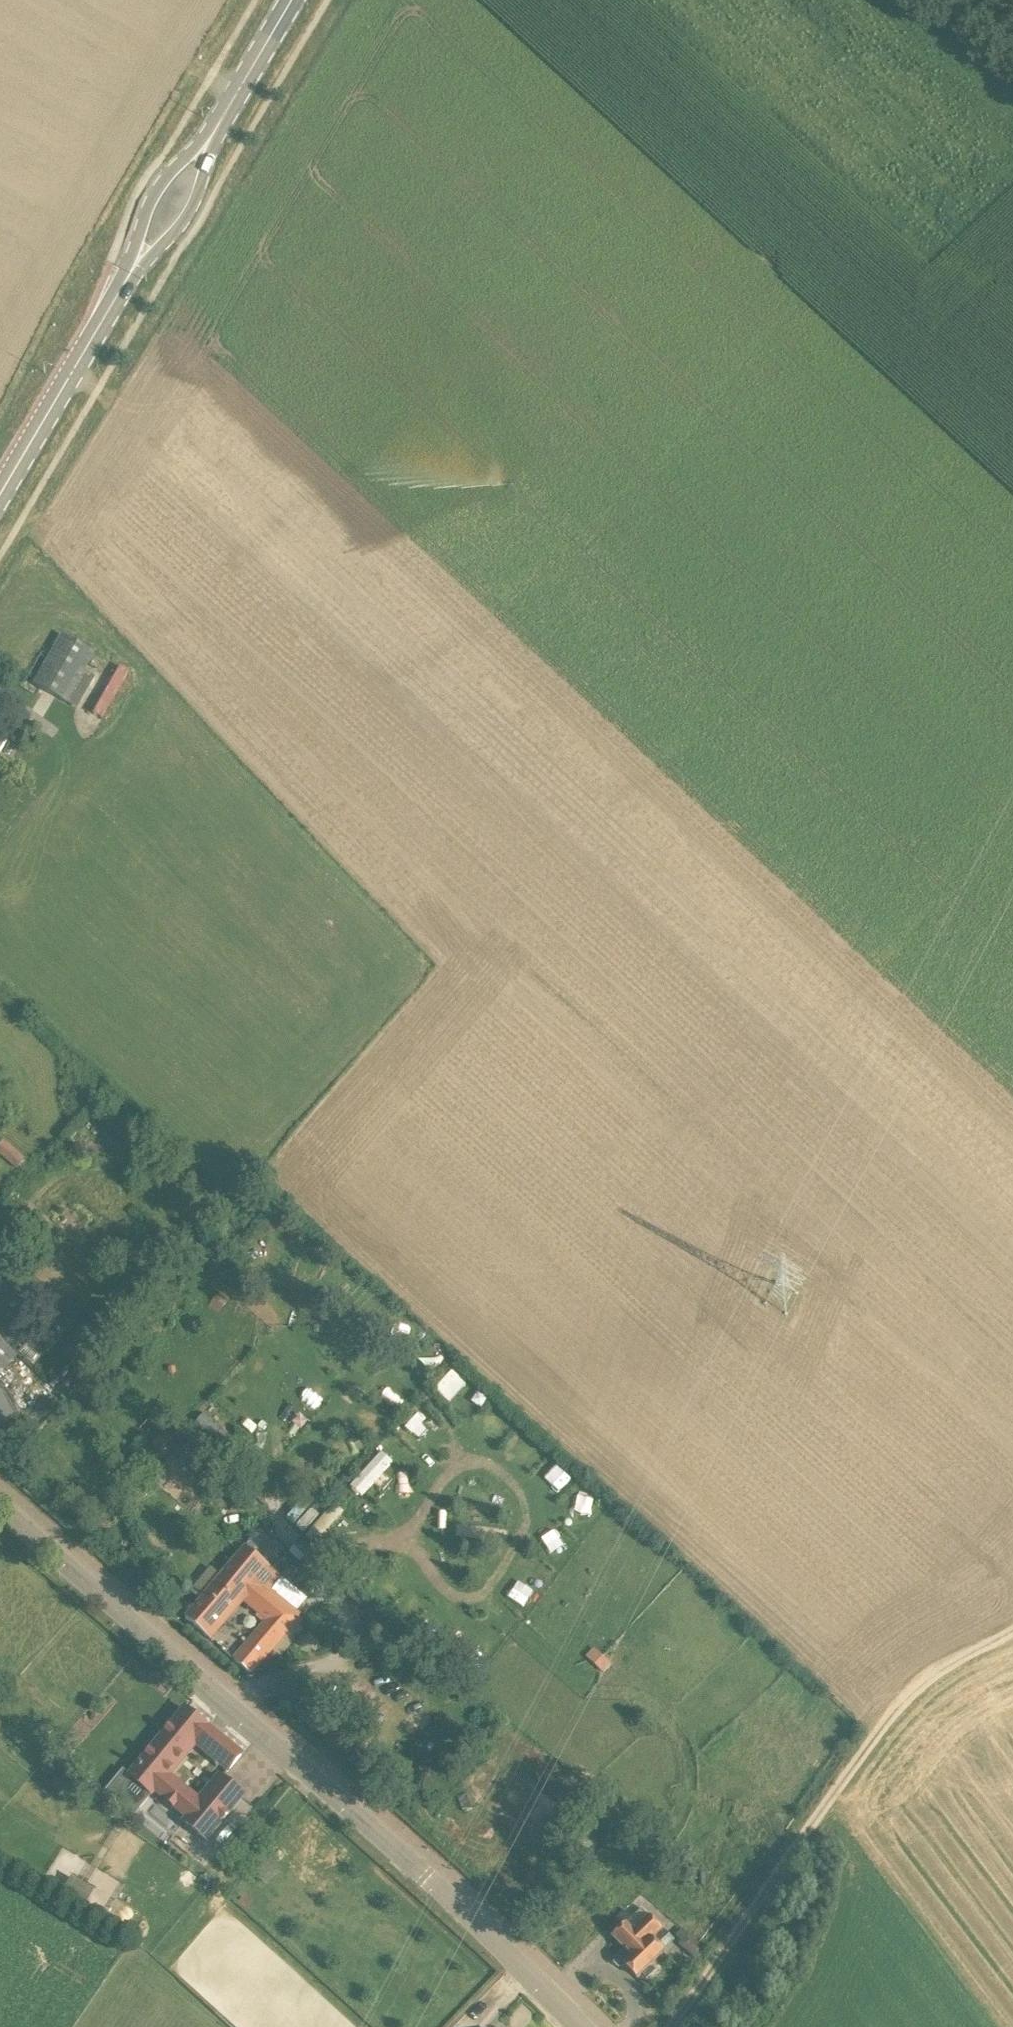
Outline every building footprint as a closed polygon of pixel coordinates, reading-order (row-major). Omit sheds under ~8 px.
[(96,652),(63,632),(33,683),(77,709),(96,676),(86,670),(96,652)] [(8,740),(0,735),(0,753),(8,740)] [(18,1170),(27,1159),(13,1147),(4,1158),(18,1170)] [(25,1362),(0,1339),(0,1373),(5,1367),(13,1375),(25,1362)] [(448,1401),(465,1382),(450,1368),(433,1387),(448,1401)] [(391,1398),(406,1405),(414,1389),(399,1381),(391,1398)] [(427,1444),(436,1433),(414,1414),(405,1426),(427,1444)] [(387,1448),(400,1459),(407,1450),(394,1439),(387,1448)] [(382,1453),(351,1487),(362,1496),(393,1463),(382,1453)] [(333,1547),(348,1527),(337,1518),(321,1537),(333,1547)] [(261,1531),(246,1548),(270,1567),(284,1550),(261,1531)] [(299,1617),(266,1589),(278,1575),(270,1567),(246,1548),(245,1547),(185,1619),(206,1637),(240,1597),(267,1620),(234,1661),(250,1674),(299,1617)] [(241,1756),(218,1737),(185,1710),(122,1787),(143,1805),(156,1789),(186,1813),(180,1820),(206,1842),(246,1793),(218,1770),(198,1795),(170,1772),(195,1741),(229,1770),(241,1756)] [(636,1929),(629,1921),(612,1937),(625,1950),(615,1960),(615,1964),(618,1967),(622,1967),(624,1965),(637,1979),(663,1952),(651,1940),(664,1927),(652,1914),(636,1929)] [(677,1937),(682,1941),(688,1935),(683,1930),(681,1929),(675,1936),(677,1937)] [(679,1945),(698,1962),(707,1952),(688,1935),(679,1945)]
